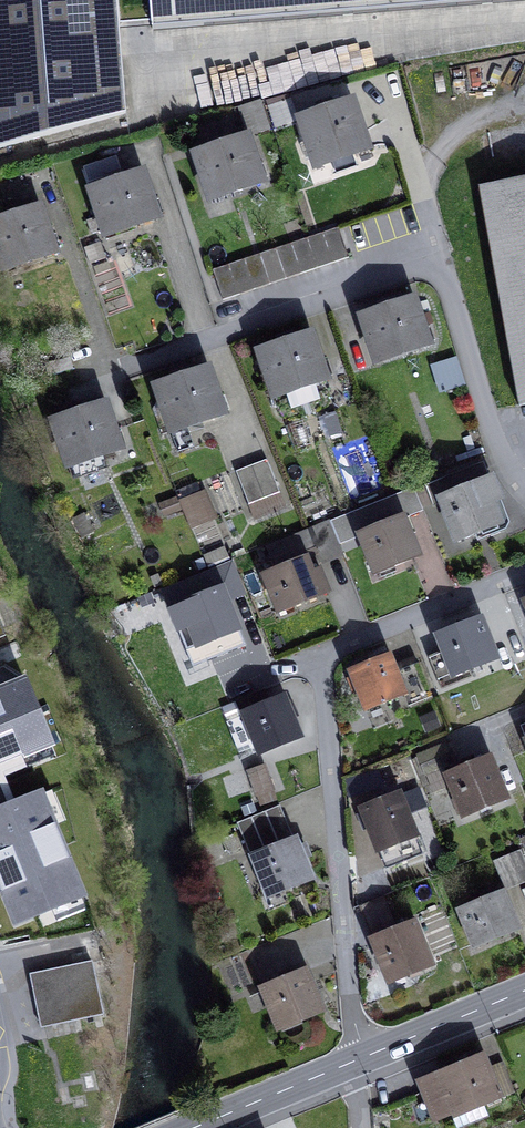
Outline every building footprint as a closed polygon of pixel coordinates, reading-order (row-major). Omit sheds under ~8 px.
[(116,0),(0,0),(0,148),(125,113),(116,0)] [(338,98),(331,101),(333,108),(341,105),(338,98)] [(278,127),(294,122),(287,99),(271,104),(278,127)] [(316,167),(368,149),(352,102),(341,105),(333,108),(331,101),(317,105),(320,113),(299,119),(316,167)] [(252,135),(268,129),(261,107),(245,112),(252,135)] [(263,182),(247,137),(228,143),(215,148),(195,155),(210,200),(263,182)] [(226,137),(212,141),(215,148),(228,143),(226,137)] [(109,177),(122,172),(117,157),(83,168),(106,235),(158,218),(143,173),(124,179),(111,184),(109,177)] [(111,184),(124,179),(122,172),(109,177),(111,184)] [(479,187),(519,406),(524,405),(524,178),(479,187)] [(2,270),(55,253),(40,207),(21,214),(8,218),(0,221),(0,263),(2,270)] [(5,211),(8,218),(21,214),(19,207),(5,211)] [(333,263),(349,258),(339,228),(323,233),(333,263)] [(333,263),(323,233),(307,238),(317,268),(333,263)] [(291,244),(301,273),(317,268),(307,238),(291,244)] [(276,249),(286,279),(301,273),(291,244),(276,249)] [(260,254),(270,284),(286,279),(276,249),(260,254)] [(244,259),(254,289),(270,284),(260,254),(244,259)] [(229,265),(239,295),(254,289),(244,259),(229,265)] [(213,270),(223,300),(239,295),(229,265),(213,270)] [(395,306),(393,299),(380,303),(382,310),(395,306)] [(362,317),(377,362),(429,345),(414,300),(395,306),(382,310),(362,317)] [(319,397),(314,383),(328,379),(312,334),(293,341),(280,345),(259,352),(274,397),(288,392),(292,406),(319,397)] [(277,338),(280,345),(293,341),(290,334),(277,338)] [(223,414),(208,369),(190,375),(177,380),(156,387),(178,452),(193,447),(187,426),(223,414)] [(190,375),(187,369),(174,373),(177,380),(190,375)] [(71,408),(73,415),(87,410),(84,403),(71,408)] [(121,449),(105,404),(87,410),(73,415),(53,421),(73,479),(107,468),(103,455),(121,449)] [(254,518),(285,506),(267,460),(236,472),(254,518)] [(485,537),(505,528),(508,522),(483,465),(428,487),(435,504),(441,501),(457,540),(475,533),(482,530),(485,537)] [(175,493),(180,503),(202,494),(197,483),(175,493)] [(403,517),(422,510),(413,488),(394,496),(403,517)] [(219,534),(202,494),(180,503),(191,528),(193,527),(200,542),(219,534)] [(376,573),(418,557),(410,535),(404,520),(403,517),(394,496),(352,513),(376,573)] [(410,535),(416,533),(410,517),(404,520),(410,535)] [(327,593),(318,571),(312,574),(309,567),(304,553),(316,548),(322,562),(343,554),(329,521),(295,535),(300,546),(271,558),(277,571),(265,576),(272,593),(278,590),(286,609),(327,593)] [(478,539),(485,537),(482,530),(475,533),(478,539)] [(267,547),(271,558),(300,546),(295,535),(267,547)] [(230,559),(225,549),(204,557),(209,568),(230,559)] [(166,590),(173,610),(222,590),(225,596),(242,589),(232,564),(166,590)] [(312,574),(318,571),(315,564),(309,567),(312,574)] [(188,627),(195,646),(238,629),(225,596),(222,590),(173,610),(172,610),(180,631),(188,627)] [(279,612),(286,609),(278,590),(272,593),(279,612)] [(458,682),(455,674),(469,668),(490,660),(490,659),(483,642),(488,640),(489,640),(481,620),(439,637),(444,651),(429,657),(442,689),(458,682)] [(187,649),(195,646),(188,627),(180,631),(187,649)] [(490,659),(495,657),(488,640),(483,642),(490,659)] [(22,653),(17,641),(0,648),(0,663),(22,653)] [(30,670),(22,653),(0,663),(0,683),(30,670)] [(405,694),(409,704),(430,695),(417,661),(395,670),(393,665),(390,656),(351,672),(366,709),(405,694)] [(393,665),(395,670),(417,661),(415,656),(393,665)] [(458,682),(472,677),(469,668),(455,674),(458,682)] [(240,700),(246,714),(270,704),(264,690),(240,700)] [(259,752),(260,753),(300,736),(292,718),(286,704),(284,698),(270,704),(246,714),(244,714),(245,716),(259,752)] [(286,704),(292,718),(296,716),(291,702),(286,704)] [(439,726),(434,714),(423,719),(427,730),(439,726)] [(252,749),(254,754),(259,752),(245,716),(229,722),(242,752),(252,749)] [(419,755),(426,774),(451,764),(444,745),(419,755)] [(447,776),(464,815),(506,797),(489,758),(447,776)] [(249,771),(257,795),(273,790),(265,766),(249,771)] [(371,791),(370,779),(347,780),(349,811),(363,810),(362,792),(371,791)] [(389,866),(422,854),(406,813),(425,806),(418,789),(363,810),(378,850),(382,849),(389,866)] [(237,823),(250,854),(293,836),(280,805),(237,823)] [(99,862),(89,816),(0,837),(0,884),(99,862)] [(254,857),(269,895),(311,878),(304,860),(311,857),(306,844),(299,847),(296,840),(254,857)] [(505,888),(524,880),(524,859),(521,850),(494,861),(505,888)] [(1,885),(8,918),(87,901),(80,868),(1,885)] [(461,912),(475,946),(517,928),(503,894),(496,897),(492,888),(470,897),(474,906),(461,912)] [(384,896),(360,906),(373,939),(398,930),(384,896)] [(372,940),(389,982),(432,964),(415,923),(398,930),(373,939),(372,940)] [(42,1027),(103,1014),(92,962),(86,963),(31,975),(36,1000),(42,1027)] [(279,1026),(320,1010),(304,971),(263,988),(279,1026)] [(452,1060),(455,1067),(466,1063),(463,1055),(452,1060)] [(485,1117),(480,1105),(515,1091),(504,1065),(490,1071),(483,1056),(466,1063),(455,1067),(421,1082),(436,1119),(454,1112),(459,1124),(465,1125),(485,1117)]
